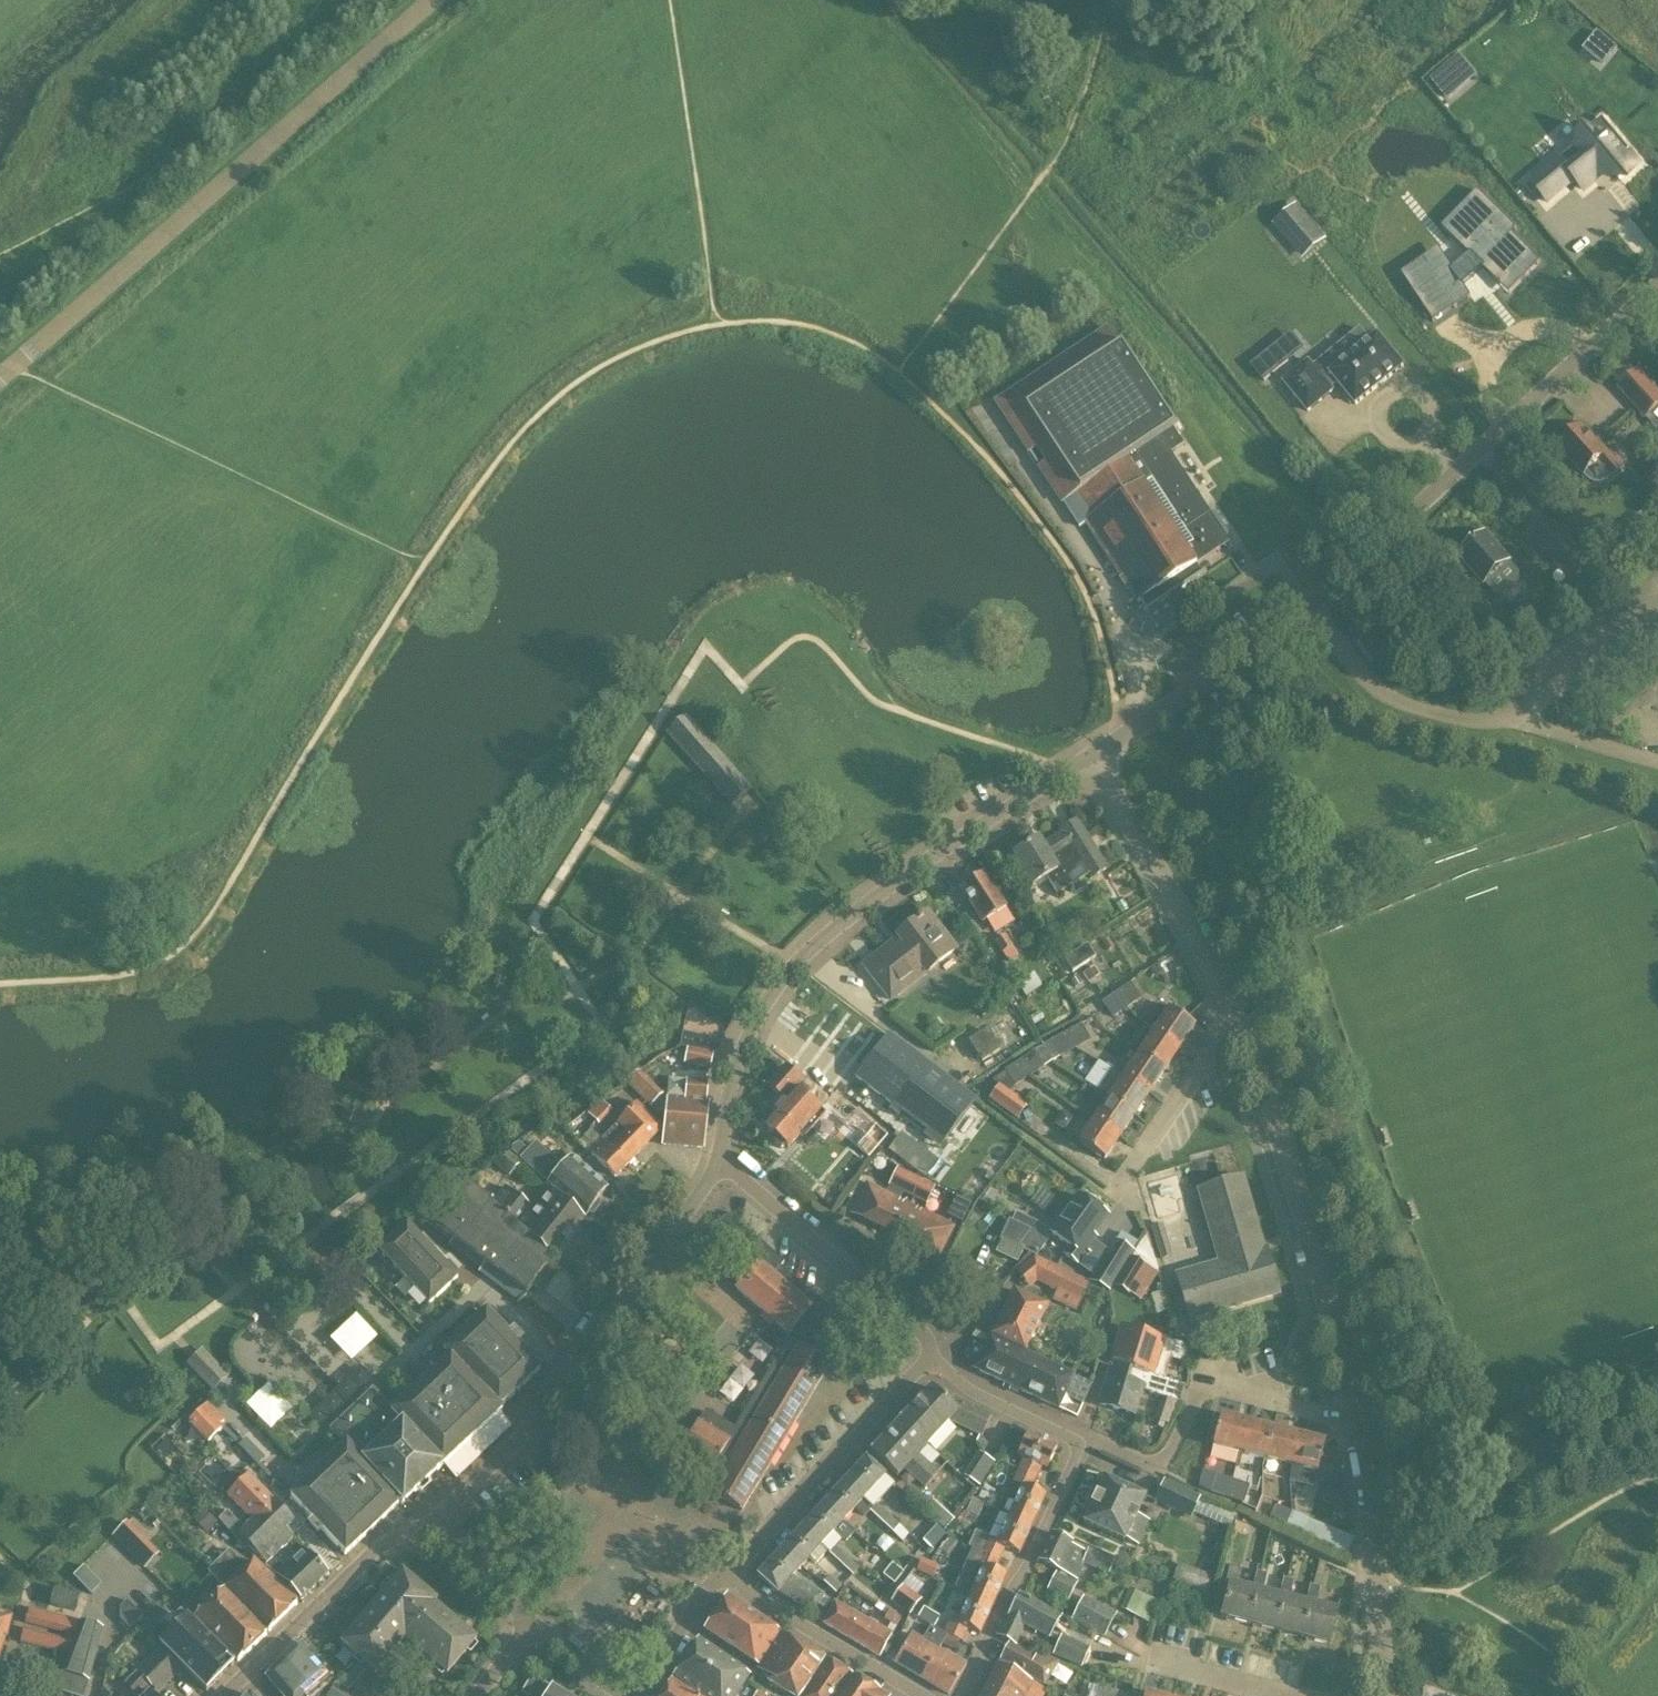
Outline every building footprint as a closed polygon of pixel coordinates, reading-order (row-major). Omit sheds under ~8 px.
[(1453,89),(1455,92),(1475,76),(1459,57),(1432,80),(1445,96),(1453,89)] [(1629,152),(1602,120),(1582,136),(1585,140),(1532,184),(1547,203),(1574,181),(1582,190),(1609,168),(1620,181),(1635,168),(1625,155),(1629,152)] [(1423,260),(1407,270),(1422,292),(1436,282),(1455,309),(1471,298),(1463,286),(1482,269),(1499,286),(1515,270),(1512,267),(1528,252),(1512,236),(1517,231),(1495,209),(1491,214),(1478,202),(1462,218),(1468,224),(1453,240),(1471,258),(1454,272),(1444,257),(1428,268),(1423,260)] [(1294,208),(1276,223),(1305,257),(1323,242),(1294,208)] [(1309,362),(1284,382),(1308,412),(1333,392),(1331,389),(1338,383),(1356,405),(1404,366),(1378,335),(1370,342),(1360,330),(1345,343),(1354,355),(1330,374),(1332,377),(1326,382),(1309,362)] [(1147,611),(1144,613),(1145,614),(1191,584),(1208,573),(1207,571),(1204,573),(1198,565),(1230,544),(1171,455),(1183,446),(1173,431),(1178,428),(1124,347),(1120,350),(1108,331),(998,403),(1064,504),(1067,503),(1083,526),(1087,524),(1139,603),(1141,602),(1147,611)] [(1288,363),(1276,347),(1251,366),(1264,382),(1288,363)] [(1645,420),(1657,409),(1657,391),(1639,369),(1618,388),(1645,420)] [(1607,480),(1611,477),(1609,476),(1620,465),(1598,440),(1595,442),(1582,427),(1558,448),(1584,476),(1590,482),(1595,484),(1602,484),(1607,480)] [(1533,541),(1571,583),(1594,562),(1556,520),(1533,541)] [(1459,557),(1485,586),(1494,596),(1498,592),(1500,595),(1518,579),(1515,575),(1519,571),(1511,563),(1510,563),(1485,534),(1459,557)] [(666,732),(701,775),(717,793),(738,775),(722,756),(679,709),(660,726),(666,732)] [(1091,880),(1107,870),(1077,822),(1060,832),(1062,835),(1042,847),(1038,841),(1013,856),(1032,887),(1046,878),(1057,895),(1088,876),(1091,880)] [(983,924),(1005,909),(983,875),(961,889),(983,924)] [(926,974),(956,951),(927,914),(897,937),(902,943),(880,960),(877,956),(864,966),(891,1001),(905,990),(901,986),(922,969),(926,974)] [(1011,963),(1021,956),(1006,933),(996,940),(1011,963)] [(1072,973),(1095,959),(1086,947),(1065,961),(1072,973)] [(1017,986),(1025,1000),(1041,990),(1033,977),(1017,986)] [(1128,1008),(1141,1000),(1130,984),(1102,1003),(1106,1010),(1112,1019),(1128,1008)] [(812,1011),(861,1041),(871,1026),(809,987),(793,1012),(806,1020),(812,1011)] [(1179,1050),(1194,1028),(1187,1023),(1168,1011),(1153,1033),(1179,1050)] [(1082,1025),(1068,1032),(1072,1041),(1069,1042),(1073,1051),(1075,1050),(1091,1041),(1082,1025)] [(982,1063),(1001,1052),(987,1031),(969,1042),(982,1063)] [(1072,1041),(1068,1032),(1051,1041),(1059,1058),(1073,1051),(1069,1042),(1072,1041)] [(1153,1033),(1138,1055),(1164,1073),(1179,1050),(1153,1033)] [(943,1146),(976,1102),(960,1090),(888,1035),(854,1079),(943,1146)] [(683,1064),(710,1069),(713,1052),(687,1047),(683,1064)] [(1034,1053),(1021,1061),(1026,1069),(1023,1071),(1027,1079),(1030,1077),(1044,1068),(1034,1053)] [(1164,1073),(1138,1055),(1123,1077),(1149,1095),(1164,1073)] [(1098,1060),(1085,1080),(1097,1088),(1110,1068),(1098,1060)] [(1026,1069),(1021,1061),(1004,1071),(1015,1087),(1027,1079),(1023,1071),(1026,1069)] [(805,1139),(825,1116),(821,1112),(795,1090),(802,1081),(786,1067),(767,1087),(785,1102),(762,1127),(774,1138),(773,1144),(781,1150),(786,1148),(788,1149),(800,1135),(805,1139)] [(650,1106),(662,1094),(639,1071),(627,1083),(650,1106)] [(1149,1095),(1123,1077),(1108,1099),(1134,1117),(1149,1095)] [(707,1101),(706,1101),(708,1081),(687,1079),(685,1099),(668,1097),(664,1145),(702,1149),(707,1101)] [(991,1101),(1017,1119),(1027,1104),(1001,1087),(991,1101)] [(1082,1114),(1093,1121),(1120,1139),(1134,1117),(1108,1099),(1097,1092),(1082,1114)] [(603,1099),(589,1109),(600,1124),(614,1113),(603,1099)] [(584,1138),(593,1147),(588,1152),(613,1177),(661,1128),(636,1104),(617,1123),(618,1124),(602,1140),(591,1130),(584,1138)] [(875,1121),(864,1135),(855,1144),(868,1155),(888,1133),(875,1121)] [(1120,1139),(1093,1121),(1078,1144),(1104,1162),(1120,1139)] [(901,1133),(892,1147),(906,1156),(915,1142),(901,1133)] [(492,1161),(508,1177),(521,1163),(505,1147),(492,1161)] [(585,1217),(606,1189),(572,1158),(548,1184),(585,1217)] [(897,1168),(888,1186),(901,1192),(901,1193),(914,1199),(923,1182),(897,1168)] [(1191,1320),(1278,1295),(1265,1252),(1252,1256),(1249,1248),(1256,1246),(1255,1242),(1249,1223),(1253,1221),(1241,1180),(1198,1192),(1219,1263),(1178,1275),(1191,1320)] [(927,1206),(935,1188),(923,1182),(914,1199),(927,1206)] [(564,1267),(553,1258),(517,1226),(467,1184),(428,1220),(452,1239),(447,1246),(479,1270),(478,1272),(483,1276),(517,1302),(524,1293),(525,1293),(535,1281),(545,1290),(564,1267)] [(852,1213),(895,1236),(910,1206),(867,1184),(852,1213)] [(553,1258),(584,1219),(544,1187),(529,1207),(503,1187),(490,1204),(517,1226),(553,1258)] [(1092,1236),(1106,1217),(1078,1197),(1051,1235),(1069,1248),(1064,1255),(1077,1265),(1096,1239),(1092,1236)] [(939,1258),(954,1228),(910,1206),(895,1236),(939,1258)] [(758,1263),(735,1290),(761,1312),(787,1334),(784,1338),(788,1341),(767,1376),(742,1418),(735,1430),(705,1413),(699,1422),(698,1422),(680,1453),(713,1472),(720,1475),(710,1492),(742,1511),(830,1364),(823,1360),(845,1323),(822,1303),(780,1268),(784,1263),(733,1220),(731,1218),(728,1217),(727,1218),(725,1218),(724,1219),(723,1221),(714,1230),(715,1231),(717,1228),(758,1263)] [(1161,1261),(1172,1257),(1162,1224),(1151,1227),(1161,1261)] [(379,1252),(404,1279),(432,1252),(407,1225),(379,1252)] [(1110,1249),(1090,1281),(1108,1291),(1132,1253),(1114,1242),(1110,1249)] [(458,1279),(432,1252),(404,1279),(429,1305),(458,1279)] [(1114,1282),(1141,1300),(1159,1274),(1132,1255),(1114,1282)] [(1055,1293),(1051,1301),(1076,1312),(1089,1283),(1034,1257),(1015,1271),(1028,1290),(1036,1284),(1055,1293)] [(991,1338),(1024,1353),(1047,1307),(1014,1292),(1005,1310),(991,1338)] [(500,1409),(540,1370),(486,1313),(430,1365),(436,1371),(352,1450),(347,1445),(291,1497),(345,1555),(400,1503),(402,1505),(502,1411),(500,1409)] [(1153,1377),(1153,1376),(1163,1379),(1174,1346),(1122,1329),(1116,1346),(1112,1361),(1134,1368),(1135,1368),(1134,1370),(1153,1377)] [(974,1370),(1009,1386),(1024,1353),(991,1338),(974,1370)] [(1058,1409),(1073,1376),(1024,1353),(1009,1386),(1058,1409)] [(1163,1379),(1153,1376),(1153,1377),(1134,1370),(1135,1368),(1134,1368),(1132,1373),(1111,1366),(1111,1365),(1098,1405),(1135,1417),(1143,1392),(1162,1398),(1163,1396),(1167,1381),(1163,1379)] [(720,1391),(733,1401),(753,1375),(740,1366),(720,1391)] [(1092,1386),(1078,1379),(1069,1399),(1082,1406),(1092,1386)] [(982,1437),(992,1417),(952,1398),(948,1403),(931,1388),(900,1421),(927,1446),(950,1422),(979,1436),(982,1437)] [(225,1421),(208,1403),(188,1423),(207,1444),(223,1429),(220,1426),(225,1421)] [(1238,1454),(1246,1423),(1220,1416),(1212,1447),(1238,1454)] [(927,1446),(900,1421),(871,1453),(872,1454),(898,1478),(905,1470),(925,1489),(938,1475),(918,1456),(927,1446)] [(1272,1429),(1246,1423),(1238,1454),(1264,1460),(1272,1429)] [(1290,1467),(1299,1436),(1272,1429),(1264,1460),(1290,1467)] [(1024,1459),(1019,1471),(1036,1479),(1042,1467),(1048,1470),(1058,1448),(1027,1434),(1017,1456),(1024,1459)] [(1325,1443),(1299,1436),(1290,1467),(1317,1474),(1325,1443)] [(240,1445),(258,1465),(266,1457),(248,1437),(240,1445)] [(981,1487),(995,1464),(982,1456),(967,1479),(981,1487)] [(867,1461),(865,1460),(844,1484),(872,1510),(894,1486),(867,1461)] [(1036,1479),(1019,1471),(1013,1483),(1023,1488),(1010,1516),(1032,1526),(1045,1497),(1031,1490),(1036,1479)] [(286,1530),(294,1522),(273,1500),(273,1501),(248,1475),(243,1480),(227,1496),(246,1515),(238,1523),(227,1511),(218,1520),(245,1550),(249,1547),(257,1556),(265,1565),(266,1564),(274,1556),(293,1538),(286,1530)] [(1243,1504),(1249,1485),(1233,1480),(1216,1475),(1211,1489),(1210,1493),(1243,1504)] [(1136,1516),(1145,1497),(1104,1478),(1083,1522),(1124,1541),(1138,1547),(1150,1522),(1136,1516)] [(1191,1520),(1201,1497),(1164,1480),(1155,1498),(1153,1502),(1191,1520)] [(872,1510),(844,1484),(823,1506),(841,1524),(855,1509),(865,1518),(872,1510)] [(989,1504),(995,1493),(985,1487),(978,1499),(989,1504)] [(927,1510),(947,1527),(955,1518),(935,1501),(927,1510)] [(879,1503),(872,1510),(902,1540),(909,1533),(879,1503)] [(820,1547),(833,1533),(844,1544),(853,1535),(841,1524),(823,1506),(801,1530),(820,1547)] [(1300,1537),(1300,1536),(1307,1520),(1294,1514),(1275,1506),(1274,1510),(1269,1523),(1268,1524),(1300,1537)] [(205,1508),(194,1517),(206,1532),(217,1523),(205,1508)] [(929,1516),(916,1529),(934,1546),(946,1532),(929,1516)] [(1019,1555),(1032,1526),(1010,1516),(998,1542),(975,1532),(969,1546),(982,1553),(1000,1560),(1005,1549),(1019,1555)] [(1307,1520),(1300,1536),(1322,1545),(1329,1529),(1307,1520)] [(160,1553),(127,1521),(112,1536),(132,1556),(144,1568),(160,1553)] [(820,1547),(801,1530),(780,1553),(799,1570),(820,1547)] [(1088,1547),(1085,1552),(1071,1545),(1072,1543),(1051,1532),(1038,1561),(1060,1572),(1058,1576),(1055,1575),(1048,1589),(1068,1599),(1075,1584),(1063,1579),(1065,1575),(1074,1579),(1082,1563),(1109,1575),(1116,1559),(1088,1547)] [(853,1576),(859,1570),(836,1547),(829,1554),(853,1576)] [(301,1601),(327,1575),(303,1550),(285,1568),(277,1576),(301,1601)] [(224,1588),(223,1589),(267,1633),(297,1605),(254,1561),(246,1569),(229,1552),(208,1572),(224,1588)] [(778,1592),(792,1578),(799,1570),(780,1553),(758,1576),(777,1594),(778,1592)] [(995,1572),(1000,1560),(982,1553),(977,1565),(984,1569),(971,1596),(992,1606),(1006,1577),(995,1572)] [(285,1568),(274,1556),(266,1564),(277,1576),(285,1568)] [(916,1571),(932,1578),(938,1566),(930,1562),(922,1559),(916,1571)] [(894,1584),(904,1572),(891,1563),(882,1575),(894,1584)] [(1228,1586),(1220,1618),(1247,1625),(1256,1590),(1252,1589),(1236,1585),(1240,1568),(1230,1565),(1225,1585),(1228,1586)] [(102,1585),(84,1567),(74,1577),(92,1595),(102,1585)] [(361,1661),(368,1667),(376,1674),(404,1640),(447,1676),(476,1641),(434,1605),(437,1601),(401,1572),(341,1644),(361,1661)] [(1256,1590),(1247,1625),(1274,1632),(1283,1597),(1279,1596),(1262,1592),(1267,1574),(1260,1573),(1256,1572),(1252,1589),(1256,1590)] [(836,1594),(843,1588),(830,1576),(824,1582),(834,1592),(836,1594)] [(792,1578),(778,1592),(813,1612),(814,1610),(822,1596),(792,1578)] [(1283,1597),(1274,1632),(1301,1638),(1310,1604),(1305,1603),(1289,1599),(1294,1581),(1286,1580),(1283,1579),(1279,1596),(1283,1597)] [(1310,1604),(1301,1638),(1328,1645),(1337,1611),(1316,1606),(1320,1588),(1314,1586),(1310,1585),(1305,1603),(1310,1604)] [(915,1597),(901,1587),(891,1601),(909,1614),(916,1605),(911,1602),(915,1597)] [(75,1613),(80,1596),(54,1589),(50,1606),(75,1613)] [(238,1662),(267,1633),(223,1589),(194,1618),(238,1662)] [(1119,1610),(1134,1617),(1149,1624),(1158,1605),(1128,1590),(1119,1610)] [(1049,1639),(1060,1617),(1022,1596),(1020,1595),(1008,1616),(997,1636),(1009,1643),(1014,1646),(1025,1626),(1049,1639)] [(979,1635),(992,1606),(971,1596),(958,1625),(950,1621),(944,1635),(963,1643),(968,1630),(979,1635)] [(756,1666),(779,1632),(727,1597),(704,1631),(756,1666)] [(1113,1618),(1114,1616),(1083,1599),(1072,1619),(1097,1632),(1104,1636),(1113,1618)] [(119,1620),(129,1630),(137,1623),(142,1617),(127,1601),(119,1608),(119,1620)] [(880,1658),(891,1635),(834,1603),(827,1617),(823,1624),(880,1658)] [(934,1626),(941,1616),(926,1606),(919,1616),(934,1626)] [(23,1629),(20,1643),(49,1650),(67,1654),(80,1621),(36,1610),(33,1609),(28,1608),(24,1624),(64,1634),(63,1638),(23,1629)] [(6,1638),(10,1619),(0,1616),(0,1637),(6,1638)] [(181,1667),(206,1692),(222,1676),(215,1670),(226,1658),(190,1622),(186,1618),(184,1620),(186,1621),(175,1632),(173,1631),(159,1645),(181,1667)] [(924,1636),(929,1624),(916,1618),(910,1630),(924,1636)] [(74,1638),(61,1673),(73,1677),(88,1681),(98,1645),(102,1629),(80,1622),(74,1638)] [(894,1663),(921,1679),(939,1651),(947,1637),(931,1628),(923,1642),(911,1635),(894,1663)] [(756,1669),(769,1679),(766,1683),(788,1695),(800,1695),(824,1659),(824,1658),(788,1636),(788,1637),(780,1633),(756,1669)] [(1081,1669),(1090,1649),(1061,1635),(1052,1656),(1059,1659),(1081,1669)] [(747,1676),(698,1643),(697,1644),(677,1674),(674,1678),(701,1695),(735,1695),(747,1676)] [(1007,1645),(1000,1660),(1037,1683),(1043,1687),(1056,1665),(1037,1653),(1032,1661),(1007,1645)] [(281,1664),(296,1680),(293,1683),(296,1687),(295,1688),(302,1695),(305,1695),(328,1676),(307,1654),(300,1646),(281,1664)] [(158,1690),(179,1670),(159,1650),(137,1671),(138,1672),(132,1677),(124,1686),(134,1695),(152,1695),(158,1690)] [(966,1668),(939,1651),(921,1679),(949,1695),(966,1668)] [(348,1690),(368,1667),(361,1661),(341,1685),(348,1690)] [(851,1676),(827,1661),(803,1695),(837,1695),(851,1676)] [(281,1664),(266,1678),(281,1695),(302,1695),(295,1688),(296,1687),(293,1683),(296,1680),(281,1664)] [(982,1695),(1027,1695),(1035,1685),(998,1664),(982,1695)] [(68,1695),(70,1695),(84,1695),(88,1681),(73,1677),(68,1695)] [(854,1677),(842,1695),(886,1695),(854,1677)] [(551,1689),(533,1678),(523,1694),(527,1695),(563,1695),(551,1689)] [(672,1681),(670,1684),(662,1695),(696,1695),(672,1681)] [(1088,1695),(1130,1695),(1130,1690),(1089,1686),(1088,1695)]
